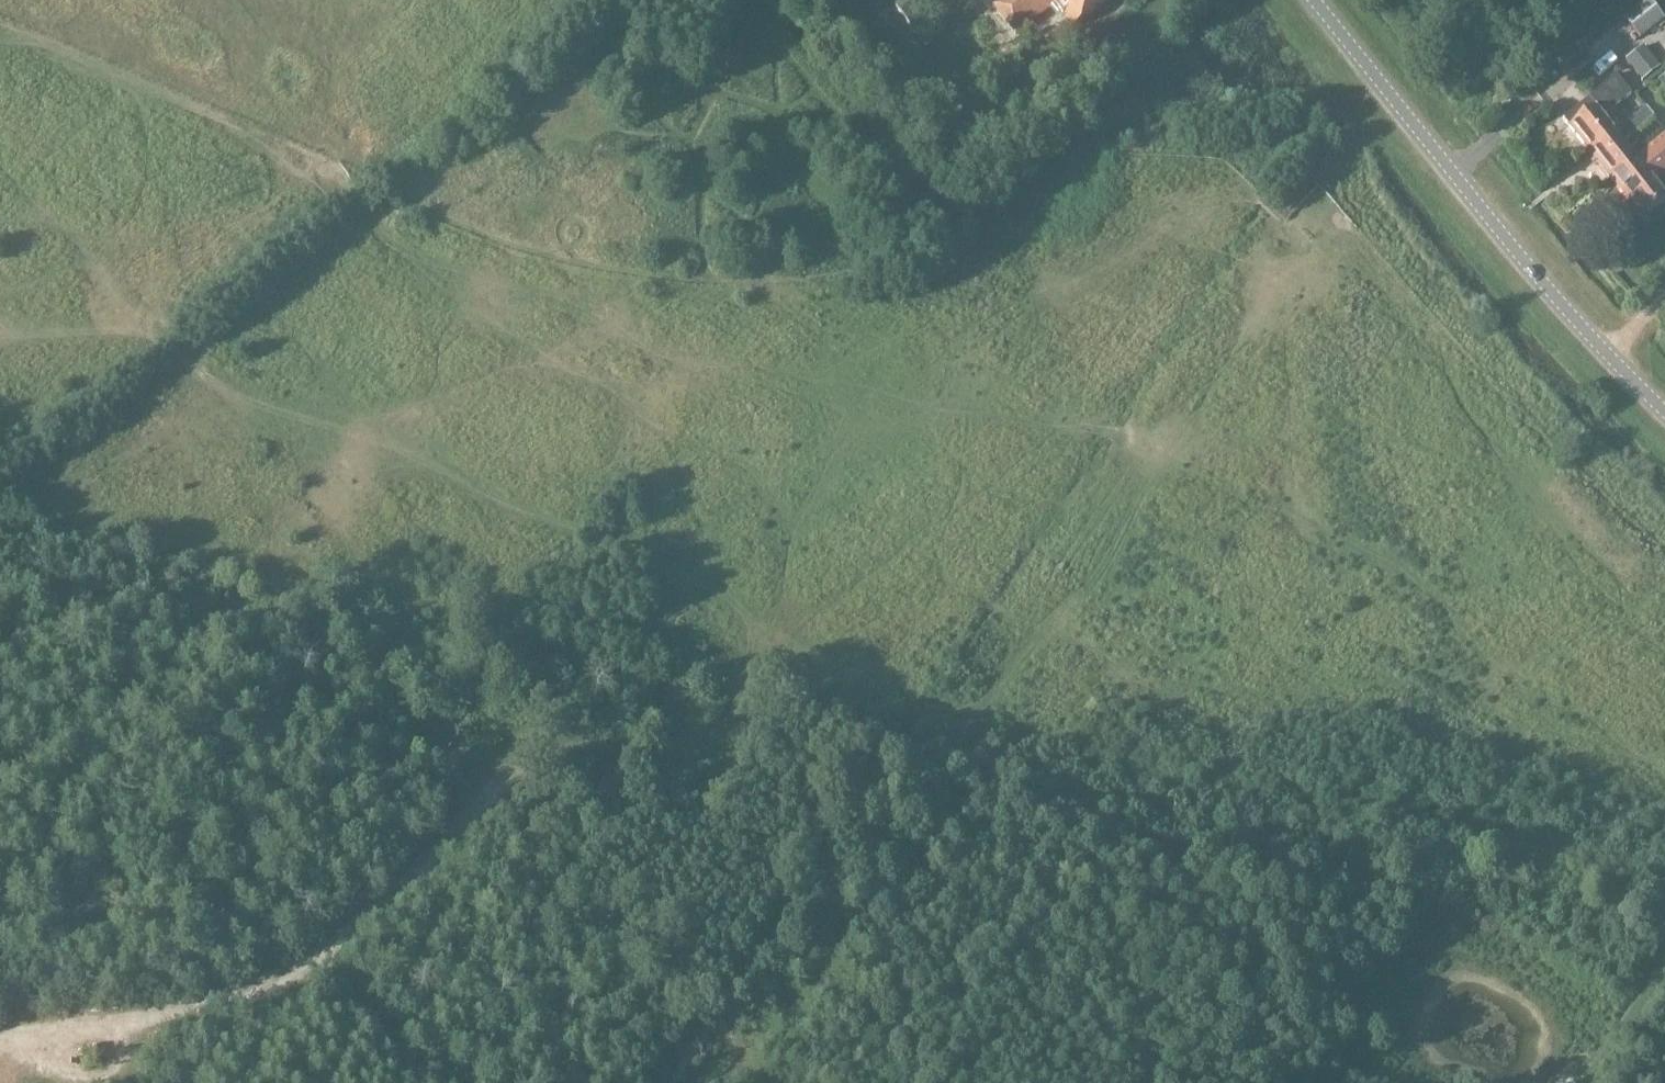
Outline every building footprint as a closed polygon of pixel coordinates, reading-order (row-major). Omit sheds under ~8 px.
[(1106,0),(995,0),(991,4),(1015,35),(1055,4),(1073,27),(1106,0)] [(1623,18),(1639,39),(1664,19),(1648,0),(1645,0),(1623,18)] [(1664,63),(1664,35),(1662,31),(1643,45),(1660,67),(1664,63)] [(1603,116),(1631,94),(1616,76),(1563,119),(1590,153),(1616,133),(1603,116)] [(1609,178),(1636,158),(1623,142),(1653,118),(1646,109),(1616,133),(1590,153),(1609,178)] [(1609,178),(1629,203),(1629,204),(1630,204),(1641,219),(1664,200),(1664,195),(1656,183),(1655,182),(1650,176),(1664,165),(1664,136),(1664,135),(1636,158),(1609,178)]
